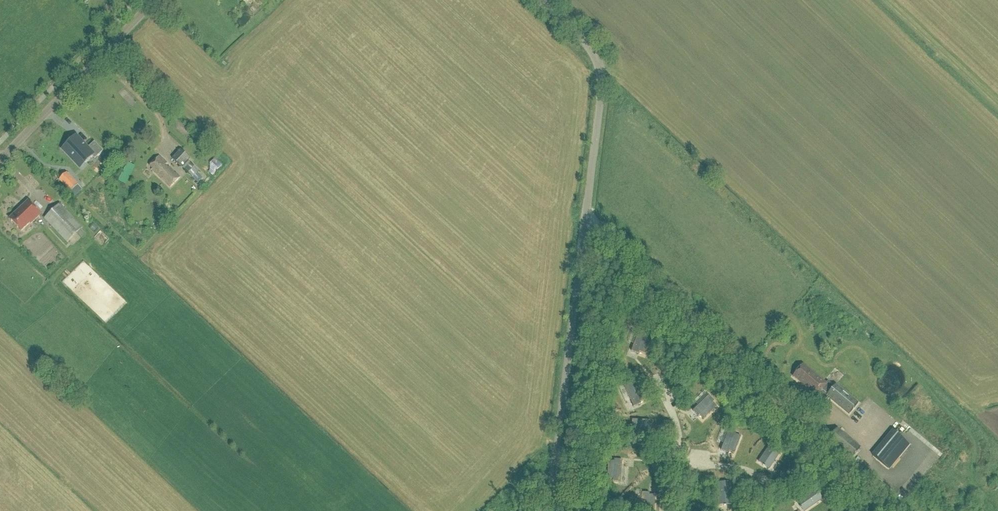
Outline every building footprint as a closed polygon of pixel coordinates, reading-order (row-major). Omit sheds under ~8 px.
[(52,124),(45,127),(49,136),(56,133),(52,124)] [(88,149),(83,144),(76,137),(74,139),(64,148),(76,161),(82,167),(86,163),(93,157),(95,159),(103,152),(94,143),(88,149)] [(182,169),(191,159),(181,150),(172,159),(182,169)] [(171,188),(180,178),(166,164),(167,163),(159,156),(150,166),(153,169),(152,171),(171,188)] [(190,164),(184,171),(199,184),(203,179),(198,174),(200,172),(190,164)] [(55,175),(70,192),(78,185),(67,172),(66,173),(62,168),(55,175)] [(31,224),(41,215),(28,201),(10,219),(21,232),(30,223),(31,224)] [(67,243),(77,234),(82,238),(86,234),(81,230),(83,228),(60,205),(45,219),(67,243)] [(651,338),(645,336),(646,333),(639,331),(631,352),(638,354),(639,352),(645,354),(651,338)] [(817,397),(820,393),(827,399),(828,397),(849,414),(858,404),(836,385),(834,387),(828,382),(827,384),(803,364),(793,377),(802,384),(802,383),(805,386),(805,387),(817,397)] [(638,384),(633,386),(632,384),(625,387),(633,407),(640,404),(640,402),(645,400),(638,384)] [(716,407),(712,403),(714,402),(709,396),(693,411),(698,417),(700,415),(704,420),(716,407)] [(632,421),(632,426),(629,426),(629,434),(651,435),(651,427),(650,427),(650,421),(632,421)] [(828,440),(851,459),(860,448),(837,429),(828,440)] [(740,437),(735,435),(736,433),(729,430),(721,451),(728,453),(729,451),(734,453),(740,437)] [(893,431),(872,456),(888,468),(908,444),(893,431)] [(769,470),(782,451),(771,444),(758,463),(769,470)] [(607,479),(613,480),(613,482),(620,483),(622,461),(614,460),(614,462),(608,462),(607,479)] [(731,506),(730,483),(717,483),(718,506),(731,506)] [(823,500),(815,489),(797,502),(803,510),(807,510),(823,500)] [(649,496),(649,493),(642,493),(641,510),(654,510),(655,496),(649,496)]
